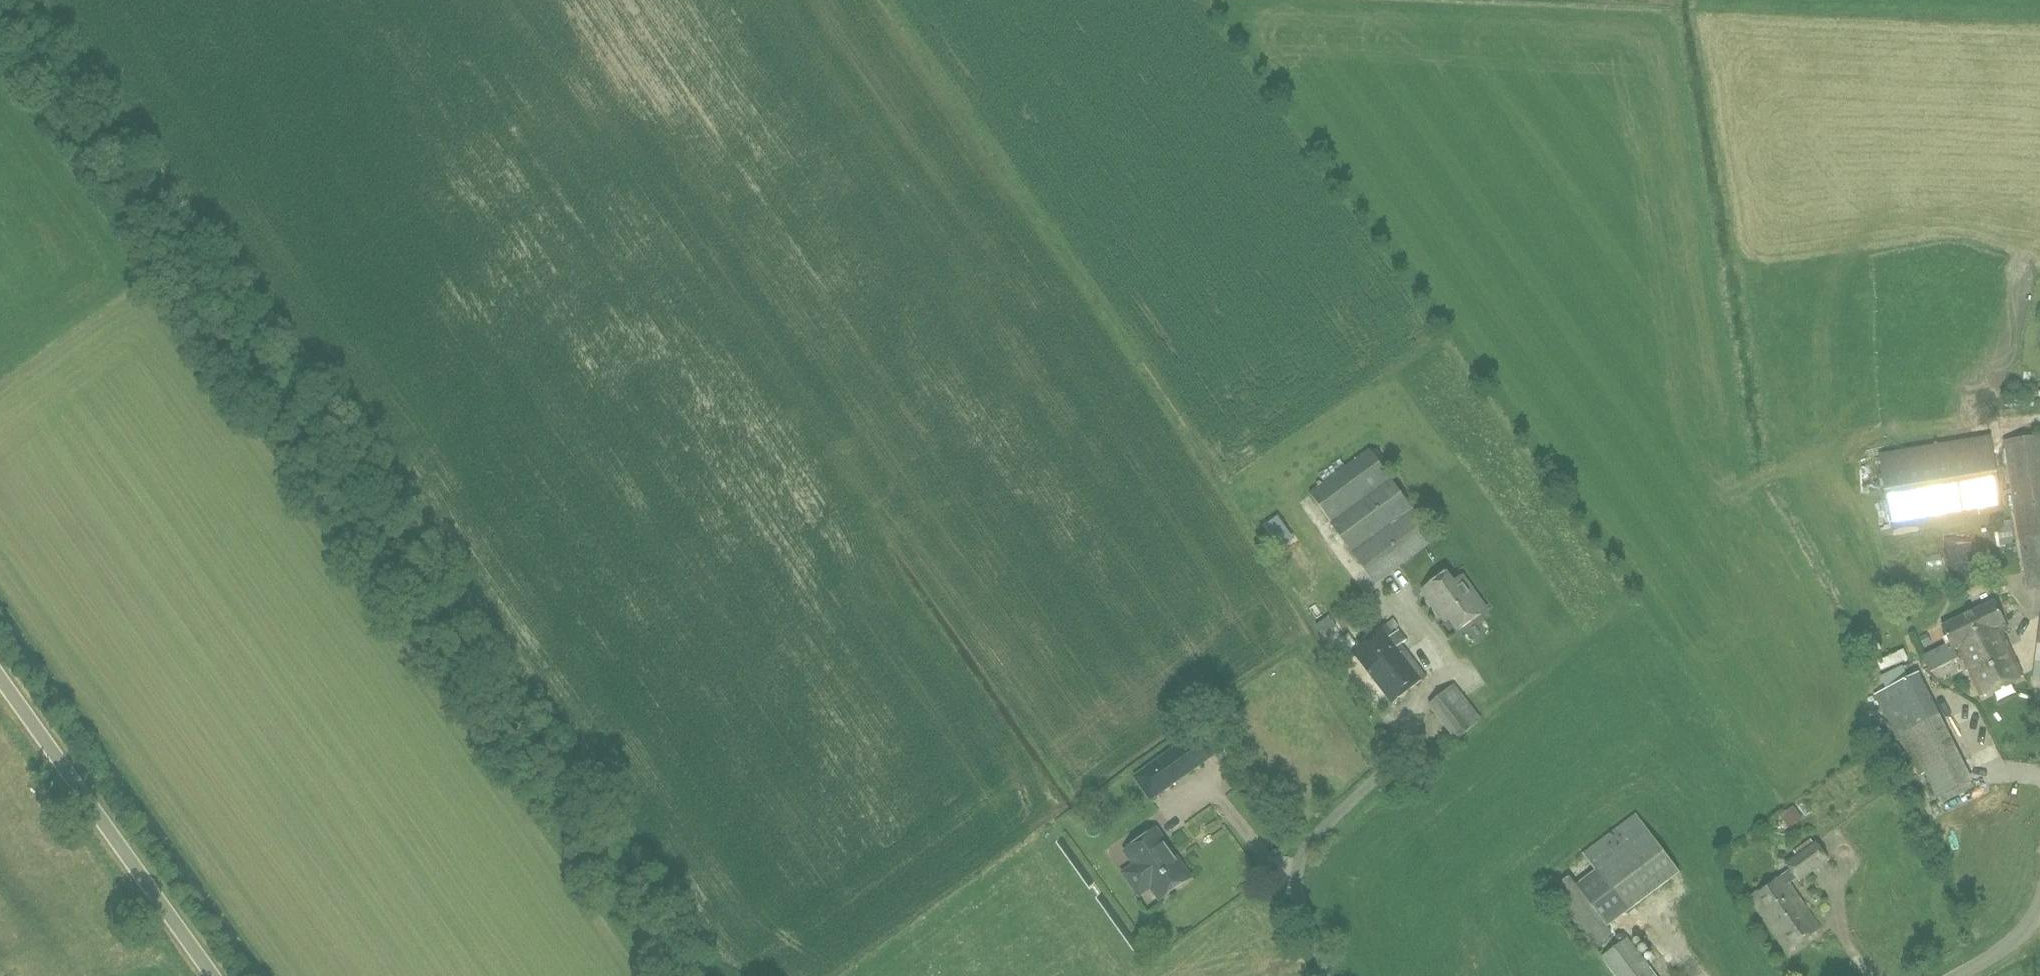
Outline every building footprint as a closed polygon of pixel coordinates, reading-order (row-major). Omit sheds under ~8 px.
[(1880,453),(1881,463),(1892,529),(2004,511),(1991,435),(1880,453)] [(2021,539),(2030,589),(2039,587),(2039,435),(2005,441),(2021,539)] [(1310,492),(1332,522),(1391,479),(1370,450),(1310,492)] [(1332,522),(1376,584),(1437,539),(1391,479),(1332,522)] [(1984,571),(1977,540),(1951,546),(1958,577),(1984,571)] [(1443,616),(1448,612),(1460,629),(1482,614),(1474,602),(1479,598),(1463,576),(1453,584),(1446,574),(1424,590),(1443,616)] [(1926,661),(1928,666),(1931,672),(1959,657),(1956,652),(1954,649),(1959,646),(1962,651),(1999,632),(2008,627),(1994,599),(1942,625),(1951,643),(1928,655),(1930,659),(1926,661)] [(1393,702),(1426,676),(1400,643),(1405,640),(1398,630),(1393,634),(1385,623),(1351,649),(1393,702)] [(2020,674),(1999,632),(1962,651),(1983,693),(2020,674)] [(1942,719),(1919,673),(1875,695),(1897,741),(1942,719)] [(1456,739),(1481,720),(1454,685),(1429,704),(1456,739)] [(1893,735),(1884,739),(1891,755),(1900,751),(1893,735)] [(1201,764),(1185,743),(1135,779),(1151,801),(1201,764)] [(1805,810),(1793,814),(1797,826),(1809,823),(1805,810)] [(1628,912),(1681,872),(1636,814),(1584,853),(1628,912)] [(1152,886),(1160,899),(1191,877),(1157,829),(1126,851),(1136,864),(1124,873),(1141,894),(1152,886)] [(1800,881),(1830,860),(1817,842),(1787,862),(1791,869),(1751,898),(1788,952),(1821,929),(1789,883),(1798,877),(1800,881)] [(1550,890),(1594,948),(1613,934),(1570,876),(1550,890)] [(1605,954),(1601,957),(1615,975),(1657,975),(1629,937),(1605,954)]
